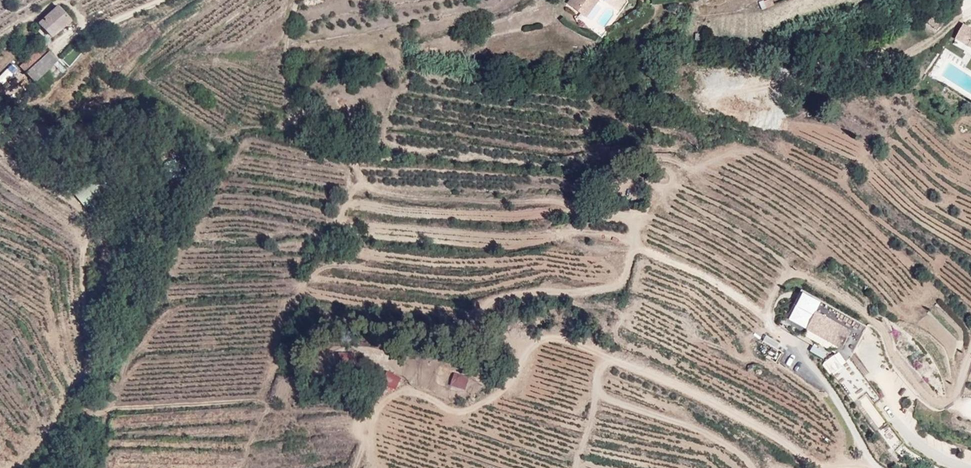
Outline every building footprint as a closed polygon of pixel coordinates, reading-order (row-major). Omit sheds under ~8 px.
[(565,6),(578,17),(589,3),(597,8),(600,4),(608,0),(570,0),(565,6)] [(761,8),(773,6),(772,0),(763,0),(759,1),(761,8)] [(586,23),(597,8),(589,3),(578,17),(586,23)] [(48,41),(70,20),(57,7),(40,23),(43,26),(40,29),(41,30),(37,35),(44,42),(46,39),(48,41)] [(958,37),(970,45),(970,27),(965,24),(958,37)] [(34,71),(54,54),(45,44),(25,61),(34,71)] [(34,71),(25,61),(22,64),(36,80),(59,59),(54,54),(34,71)] [(0,74),(0,82),(5,87),(20,72),(11,63),(0,74)] [(175,160),(165,161),(167,177),(177,176),(175,160)] [(785,320),(841,352),(837,360),(833,355),(825,361),(832,372),(876,432),(878,430),(894,452),(902,459),(920,467),(943,467),(911,449),(904,442),(875,404),(882,399),(851,358),(868,327),(802,289),(785,320)] [(341,366),(353,365),(352,353),(340,354),(341,366)] [(392,385),(396,379),(389,373),(384,379),(392,385)] [(454,373),(449,385),(465,390),(469,378),(454,373)]
